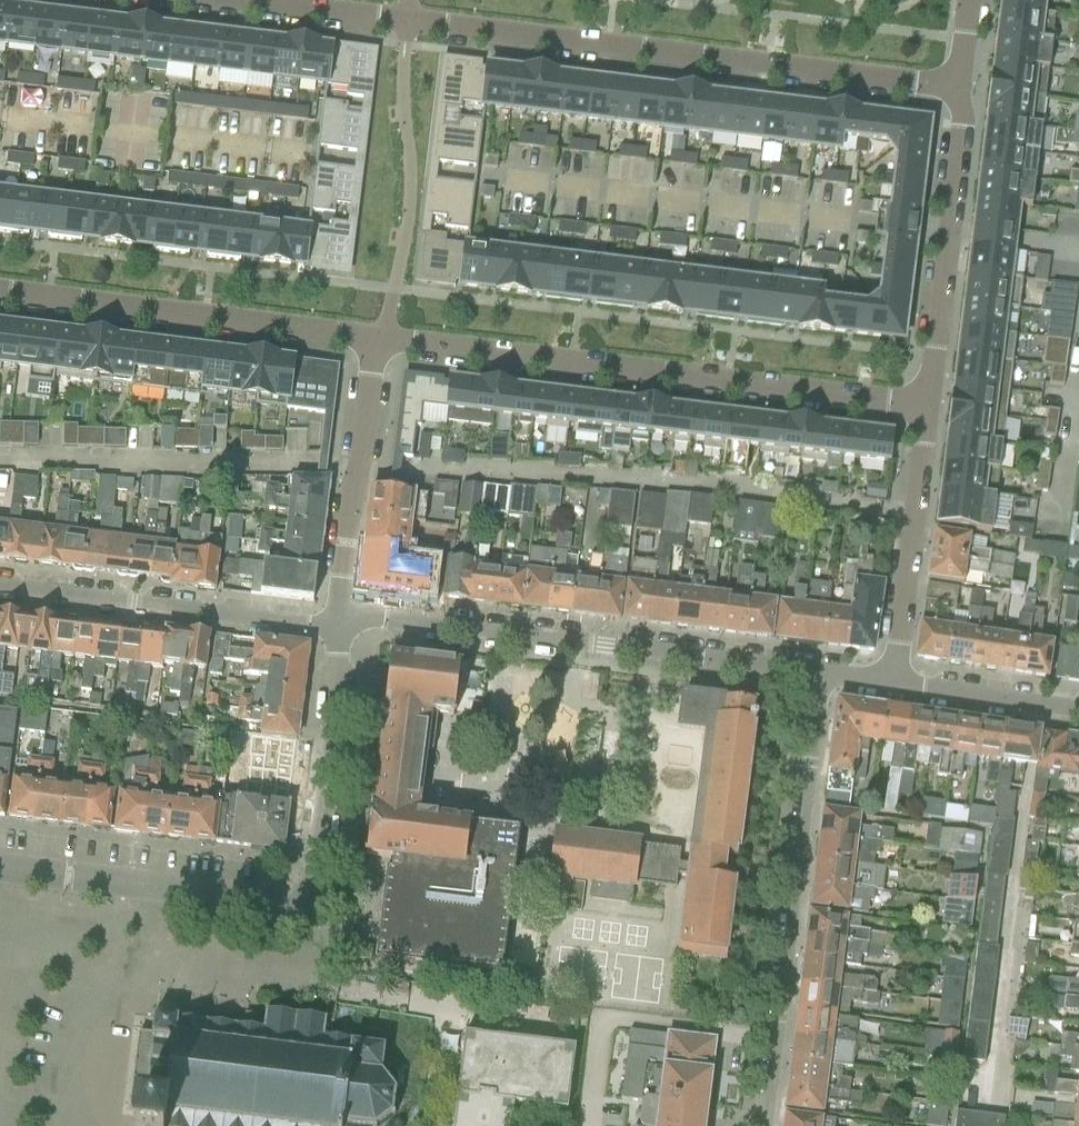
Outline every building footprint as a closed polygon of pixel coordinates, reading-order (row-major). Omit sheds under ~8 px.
[(1003,9),(1042,14),(1042,13),(1044,0),(1004,0),(1003,9)] [(13,11),(13,8),(11,8),(11,11),(2,10),(2,7),(0,6),(0,44),(8,45),(13,11)] [(13,11),(8,45),(34,48),(39,8),(22,6),(21,12),(13,11)] [(60,51),(64,17),(55,16),(56,10),(39,8),(34,48),(60,51)] [(999,35),(1052,42),(1055,15),(1042,13),(1042,14),(1003,9),(999,35)] [(92,14),(75,12),(74,18),(65,17),(66,14),(64,14),(64,17),(60,51),(87,54),(92,14)] [(87,54),(86,65),(113,68),(114,58),(118,24),(119,21),(117,21),(117,24),(108,23),(109,16),(92,14),(87,54)] [(118,24),(114,58),(141,61),(145,24),(119,21),(118,24)] [(145,24),(141,61),(167,64),(171,30),(172,27),(170,27),(170,30),(162,29),(163,26),(145,24)] [(171,30),(167,64),(193,67),(198,27),(181,25),(180,31),(171,30)] [(198,27),(193,67),(220,71),(224,37),(225,34),(223,34),(223,37),(215,36),(215,30),(198,27)] [(224,37),(220,71),(246,74),(251,34),(231,31),(230,38),(224,37)] [(273,77),(277,43),(278,40),(276,40),(276,43),(270,42),(270,36),(251,34),(246,74),(273,77)] [(999,64),(1048,70),(1052,42),(999,35),(998,48),(996,63),(999,64)] [(277,43),(273,77),(299,80),(303,43),(287,41),(286,44),(277,43)] [(325,84),(329,50),(320,48),(320,45),(303,43),(299,80),(325,84)] [(329,50),(325,84),(325,87),(327,87),(327,86),(347,89),(346,96),(366,99),(368,100),(374,52),(345,49),(344,55),(330,53),(331,47),(329,47),(329,50)] [(445,61),(439,108),(441,108),(461,110),(462,103),(483,105),(483,106),(485,107),(485,106),(489,73),(473,71),(474,64),(445,61)] [(1048,70),(999,64),(996,63),(992,91),(1045,98),(1048,70)] [(489,73),(485,106),(509,109),(515,69),(490,66),(489,73)] [(131,80),(144,81),(145,70),(132,69),(131,80)] [(535,112),(540,72),(515,69),(509,109),(535,112)] [(540,72),(535,112),(560,115),(565,76),(540,72)] [(29,87),(31,75),(18,74),(16,85),(29,87)] [(31,75),(29,87),(42,88),(44,77),(31,75)] [(565,76),(560,115),(586,119),(591,77),(573,75),(572,77),(565,76)] [(591,77),(586,119),(611,122),(616,82),(608,81),(609,79),(591,77)] [(56,90),(68,91),(81,93),(82,82),(70,80),(57,79),(56,90)] [(144,81),(131,80),(130,91),(143,92),(144,81)] [(616,82),(611,122),(636,125),(641,83),(623,81),(623,83),(616,82)] [(82,82),(81,93),(93,95),(95,84),(82,82)] [(661,128),(666,88),(659,87),(659,85),(641,83),(636,125),(661,128)] [(666,88),(661,128),(686,131),(691,91),(666,88)] [(691,91),(686,131),(712,134),(717,94),(691,91)] [(1045,98),(992,91),(989,119),(1042,126),(1045,98)] [(717,94),(712,134),(737,137),(742,95),(724,93),(724,95),(717,94)] [(190,106),(191,95),(178,94),(177,105),(190,106)] [(191,95),(190,106),(203,108),(205,97),(191,95)] [(742,95),(737,137),(762,140),(767,101),(760,100),(760,98),(742,95)] [(767,101),(762,140),(787,144),(793,102),(775,99),(774,101),(767,101)] [(241,113),(242,101),(229,100),(228,111),(241,113)] [(361,154),(366,115),(364,115),(364,116),(347,114),(348,104),(325,102),(325,101),(323,100),(317,148),(319,149),(319,148),(360,153),(360,154),(361,154)] [(241,113),(254,114),(255,103),(242,101),(241,113)] [(793,102),(787,144),(813,147),(818,107),(810,106),(811,104),(793,102)] [(294,119),(295,108),(282,106),(281,117),(294,119)] [(840,137),(839,137),(843,110),(818,107),(813,147),(839,150),(840,137)] [(307,121),(308,110),(295,108),(294,119),(307,121)] [(857,139),(868,141),(876,142),(880,114),(843,110),(839,137),(840,137),(857,139)] [(880,114),(877,142),(888,143),(893,149),(930,121),(880,114)] [(477,168),(483,120),(481,120),(481,121),(458,118),(457,128),(439,126),(440,124),(438,124),(433,163),(435,163),(435,162),(475,167),(475,168),(477,168)] [(985,147),(1038,153),(1042,126),(989,119),(985,147)] [(897,167),(924,170),(930,121),(893,149),(898,156),(897,167)] [(531,147),(532,136),(519,134),(518,145),(531,147)] [(532,136),(531,147),(544,148),(545,137),(532,136)] [(856,153),(867,154),(868,141),(857,139),(856,153)] [(581,153),(583,142),(570,140),(568,151),(581,153)] [(595,155),(596,144),(583,142),(581,153),(595,155)] [(632,159),(633,148),(620,147),(619,158),(632,159)] [(985,173),(1035,180),(1038,153),(985,147),(984,160),(982,173),(985,173)] [(645,161),(646,150),(633,148),(632,159),(645,161)] [(6,164),(20,165),(21,154),(8,153),(6,164)] [(682,165),(684,154),(670,153),(669,164),(682,165)] [(21,154),(20,165),(33,167),(34,156),(21,154)] [(684,154),(682,165),(696,167),(697,156),(684,154)] [(497,168),(498,157),(485,156),(483,167),(497,168)] [(72,161),(59,159),(57,170),(70,172),(72,161)] [(733,172),(734,161),(721,159),(720,170),(733,172)] [(72,161),(70,172),(84,173),(85,162),(72,161)] [(734,161),(733,172),(746,173),(747,162),(734,161)] [(311,211),(334,214),(336,204),(353,206),(353,208),(355,208),(360,169),(358,169),(358,170),(317,165),(317,164),(315,164),(310,212),(311,212),(311,211)] [(783,178),(785,167),(771,165),(770,176),(783,178)] [(796,179),(798,169),(785,167),(783,178),(796,179)] [(894,186),(892,204),(919,208),(924,170),(897,167),(896,176),(894,186)] [(1069,170),(1067,184),(1078,186),(1078,171),(1069,170)] [(107,187),(108,173),(97,172),(96,185),(107,187)] [(181,185),(182,174),(169,172),(168,183),(181,185)] [(833,184),(835,173),(822,172),(820,182),(833,184)] [(835,173),(833,184),(847,186),(848,175),(835,173)] [(1035,180),(985,173),(982,173),(980,186),(979,200),(1018,205),(1032,207),(1035,180)] [(182,174),(181,185),(194,187),(195,176),(182,174)] [(894,186),(896,176),(882,174),(881,185),(894,186)] [(233,180),(219,179),(206,177),(205,188),(218,190),(231,191),(233,180)] [(153,192),(155,179),(144,178),(142,191),(153,192)] [(469,232),(475,184),(473,183),(473,184),(433,179),(433,178),(431,178),(426,217),(428,217),(428,216),(446,218),(445,227),(467,230),(467,231),(469,232)] [(233,180),(231,191),(245,193),(246,182),(233,180)] [(284,198),(286,187),(272,185),(271,196),(284,198)] [(493,199),(494,188),(481,186),(480,198),(493,199)] [(286,187),(284,198),(298,200),(299,189),(286,187)] [(11,233),(16,193),(0,191),(0,232),(11,233)] [(16,193),(11,233),(28,235),(28,232),(37,233),(38,233),(43,196),(16,193)] [(43,196),(38,233),(39,233),(48,234),(48,237),(64,239),(69,199),(43,196)] [(69,199),(64,239),(81,242),(82,238),(91,240),(96,203),(69,199)] [(976,220),(1016,225),(1018,205),(979,200),(976,220)] [(859,202),(857,213),(871,215),(872,204),(859,202)] [(96,203),(91,240),(92,240),(100,241),(117,243),(121,206),(96,203)] [(919,208),(892,204),(891,215),(888,215),(885,238),(888,238),(887,249),(914,252),(919,208)] [(121,206),(117,243),(134,245),(143,246),(145,246),(145,243),(149,209),(121,206)] [(1055,218),(1056,209),(1043,208),(1042,217),(1055,218)] [(145,243),(145,246),(153,247),(152,250),(170,252),(175,212),(149,209),(145,243)] [(175,212),(170,252),(188,255),(189,252),(196,252),(198,253),(198,250),(202,216),(175,212)] [(198,250),(198,253),(207,254),(206,257),(223,259),(228,219),(202,216),(198,250)] [(521,228),(522,217),(509,216),(508,227),(521,228)] [(522,217),(521,228),(534,230),(536,219),(522,217)] [(228,219),(223,259),(240,261),(240,258),(249,259),(251,259),(251,256),(255,222),(228,219)] [(1013,251),(1014,238),(1016,225),(976,220),(973,246),(1013,251)] [(251,256),(251,259),(260,260),(276,262),(281,225),(255,222),(251,256)] [(308,229),(305,260),(319,261),(318,267),(347,271),(353,224),(351,223),(351,224),(331,222),(330,229),(310,226),(308,225),(308,229)] [(558,233),(571,234),(573,223),(559,222),(558,233)] [(573,223),(571,234),(584,236),(586,225),(573,223)] [(281,225),(276,262),(304,266),(305,260),(308,229),(281,225)] [(608,239),(622,241),(623,230),(610,228),(608,239)] [(623,230),(622,241),(635,242),(636,231),(623,230)] [(463,279),(468,245),(466,245),(465,246),(445,243),(446,236),(426,233),(426,232),(424,232),(418,280),(447,283),(448,277),(462,279),(463,279)] [(868,234),(855,232),(854,243),(867,245),(868,234)] [(672,247),(673,236),(660,234),(659,245),(672,247)] [(673,236),(672,247),(685,249),(687,238),(673,236)] [(709,252),(723,253),(724,242),(711,241),(709,252)] [(724,242),(723,253),(736,255),(737,244),(724,242)] [(463,279),(462,279),(462,285),(488,288),(493,248),(468,245),(463,279)] [(1009,277),(1013,251),(973,246),(970,273),(1009,278),(1009,277)] [(775,248),(761,247),(760,258),(773,259),(775,248)] [(493,248),(488,288),(513,291),(518,252),(493,248)] [(775,248),(773,259),(786,261),(788,250),(775,248)] [(884,267),(883,278),(882,286),(909,290),(914,252),(887,249),(884,267)] [(1009,277),(1023,279),(1026,253),(1013,251),(1009,277)] [(518,252),(513,291),(538,294),(543,255),(518,252)] [(824,265),(825,255),(812,253),(810,264),(824,265)] [(543,255),(538,294),(546,295),(546,297),(563,300),(569,258),(543,255)] [(825,255),(824,265),(837,267),(838,256),(825,255)] [(1047,282),(1050,258),(1037,256),(1034,281),(1047,282)] [(569,258),(563,300),(589,303),(589,301),(594,261),(569,258)] [(594,261),(589,301),(589,303),(614,306),(619,264),(594,261)] [(619,264),(614,306),(632,308),(632,306),(639,307),(644,267),(619,264)] [(883,278),(884,267),(871,265),(870,276),(883,278)] [(665,310),(670,270),(644,267),(639,307),(647,308),(665,310)] [(670,270),(665,310),(690,313),(695,273),(670,270)] [(695,273),(690,313),(697,314),(697,316),(715,318),(720,277),(695,273)] [(1023,279),(1009,277),(1009,278),(970,273),(966,303),(1019,309),(1023,279)] [(720,277),(715,318),(740,321),(740,319),(745,280),(720,277)] [(745,280),(740,319),(740,321),(765,324),(770,283),(745,280)] [(1052,280),(1049,295),(1076,299),(1078,283),(1052,280)] [(770,283),(765,324),(783,327),(783,325),(791,326),(796,286),(770,283)] [(819,302),(820,302),(822,289),(796,286),(791,326),(816,329),(819,302)] [(874,302),(898,333),(903,340),(909,290),(882,286),(881,297),(874,302)] [(847,305),(849,292),(838,290),(836,304),(847,305)] [(1042,294),(1040,311),(1049,312),(1073,315),(1076,299),(1049,295),(1042,294)] [(836,304),(820,302),(819,302),(816,329),(846,333),(847,330),(853,331),(852,333),(853,333),(857,306),(847,305),(836,304)] [(898,333),(874,302),(868,308),(857,306),(853,333),(903,340),(898,333)] [(1016,335),(1019,309),(966,303),(963,328),(1016,335)] [(1049,312),(1046,337),(1050,338),(1068,341),(1070,341),(1073,320),(1073,315),(1049,312)] [(20,326),(0,324),(0,368),(1,364),(15,365),(20,326)] [(20,326),(15,365),(29,367),(28,380),(26,397),(50,400),(52,383),(53,384),(54,377),(60,331),(20,326)] [(1012,363),(1016,335),(963,328),(960,356),(1012,363)] [(60,331),(54,377),(96,382),(101,336),(60,331)] [(96,383),(131,387),(137,340),(101,336),(96,382),(96,383)] [(1066,366),(1068,355),(1048,352),(1050,338),(1046,337),(1042,362),(1066,366)] [(1050,338),(1048,352),(1068,355),(1070,341),(1068,341),(1050,338)] [(131,387),(166,391),(172,345),(137,340),(131,387)] [(166,391),(202,396),(203,389),(208,349),(172,345),(166,391)] [(203,389),(229,392),(234,352),(208,349),(203,389)] [(229,392),(256,396),(261,356),(234,352),(229,392)] [(255,404),(284,408),(284,410),(285,410),(291,359),(261,356),(256,396),(255,404)] [(1012,363),(960,356),(956,384),(1009,391),(1012,363)] [(286,410),(324,414),(330,415),(335,368),(307,364),(306,371),(291,369),(293,360),(291,359),(285,410),(286,410)] [(1063,386),(1066,368),(1052,366),(1049,384),(1063,386)] [(450,389),(434,387),(435,381),(407,377),(396,463),(399,463),(400,457),(412,458),(416,426),(420,427),(423,406),(447,409),(450,389)] [(447,409),(446,421),(492,427),(494,415),(498,385),(451,379),(450,389),(447,409)] [(1009,391),(956,384),(953,411),(1006,417),(1009,391)] [(532,419),(536,390),(498,385),(494,415),(518,418),(517,424),(532,426),(532,419)] [(573,424),(577,395),(536,390),(532,419),(546,421),(545,428),(568,430),(569,424),(573,424)] [(613,429),(617,400),(577,395),(573,424),(572,433),(601,436),(602,428),(613,429)] [(613,429),(611,452),(628,454),(630,440),(648,443),(649,434),(652,404),(617,400),(613,429)] [(652,404),(649,434),(673,437),(672,443),(688,445),(689,439),(693,409),(652,404)] [(724,452),(728,413),(693,409),(689,439),(704,440),(703,449),(724,452)] [(1059,411),(1048,409),(1046,422),(1057,424),(1059,411)] [(949,438),(1002,444),(1006,417),(953,411),(950,427),(949,438)] [(760,447),(764,418),(728,413),(724,452),(721,469),(745,472),(748,446),(760,447)] [(225,428),(225,417),(213,417),(213,419),(213,427),(213,428),(225,428)] [(801,452),(804,423),(764,418),(760,447),(759,454),(788,457),(789,451),(801,452)] [(1044,436),(1055,437),(1057,424),(1046,422),(1044,436)] [(0,423),(0,446),(11,446),(11,424),(0,423)] [(801,452),(799,461),(827,464),(828,456),(841,457),(845,428),(804,423),(801,452)] [(11,446),(23,446),(24,424),(11,424),(11,446)] [(38,424),(24,424),(23,446),(38,447),(38,424)] [(64,447),(76,447),(77,429),(77,424),(64,424),(64,447)] [(197,432),(197,449),(212,450),(213,428),(213,427),(197,426),(197,432)] [(161,428),(160,449),(174,449),(174,431),(174,428),(161,428)] [(845,428),(841,457),(888,463),(892,433),(845,428)] [(77,429),(76,447),(89,447),(90,430),(77,429)] [(90,430),(89,447),(98,448),(102,448),(103,448),(104,430),(90,430)] [(104,430),(103,448),(125,448),(126,431),(104,430)] [(174,431),(174,449),(197,449),(197,432),(174,431)] [(241,451),(253,451),(253,438),(253,433),(241,433),(241,451)] [(491,437),(488,459),(507,460),(507,437),(491,437)] [(253,438),(253,451),(265,451),(265,438),(253,438)] [(283,439),(265,438),(265,451),(283,452),(283,439)] [(946,464),(986,469),(999,471),(1002,444),(949,438),(948,448),(946,464)] [(529,447),(520,446),(521,460),(527,460),(529,447)] [(442,462),(442,463),(444,465),(460,466),(462,464),(463,464),(463,463),(464,452),(443,451),(442,462)] [(558,454),(557,467),(568,467),(569,454),(558,454)] [(569,454),(568,467),(579,468),(580,455),(569,454)] [(1051,464),(1048,463),(1039,462),(1037,475),(1046,476),(1049,477),(1051,464)] [(945,477),(943,489),(946,490),(983,494),(996,496),(999,471),(986,469),(946,464),(945,477)] [(786,469),(785,482),(796,483),(798,470),(786,469)] [(79,473),(78,483),(93,485),(94,473),(79,473)] [(1037,475),(1035,490),(1047,492),(1049,477),(1046,476),(1037,475)] [(12,495),(15,476),(0,476),(0,494),(12,495)] [(12,496),(12,497),(22,499),(35,500),(38,479),(37,479),(15,476),(12,495),(12,496)] [(229,476),(228,493),(240,494),(241,477),(229,476)] [(88,533),(83,572),(91,573),(95,570),(105,571),(113,510),(114,491),(115,479),(116,478),(107,478),(100,477),(99,477),(95,518),(101,519),(99,535),(88,533)] [(144,477),(143,500),(158,501),(159,478),(144,477)] [(266,486),(265,497),(325,504),(328,478),(292,477),(288,477),(286,488),(266,486)] [(160,478),(158,503),(180,505),(183,479),(160,478)] [(115,479),(114,491),(132,492),(133,484),(133,481),(115,479)] [(184,480),(183,490),(192,491),(193,481),(184,480)] [(434,481),(432,495),(444,496),(442,509),(455,511),(457,497),(459,484),(459,483),(434,481)] [(822,483),(820,492),(836,494),(838,485),(822,483)] [(251,495),(265,497),(266,486),(253,484),(251,495)] [(459,516),(480,518),(484,485),(483,485),(483,486),(462,484),(459,516)] [(868,484),(866,498),(884,500),(885,500),(886,486),(884,486),(868,484)] [(481,511),(481,512),(507,515),(507,514),(510,489),(509,489),(503,488),(484,485),(481,511)] [(507,514),(507,515),(532,517),(533,517),(536,489),(532,488),(511,486),(510,489),(507,514)] [(536,489),(535,503),(548,505),(550,488),(538,487),(537,487),(536,489)] [(371,488),(368,516),(411,521),(424,523),(425,521),(428,495),(385,489),(371,488)] [(562,490),(550,488),(548,505),(559,506),(562,490)] [(996,496),(983,494),(946,490),(943,489),(941,504),(938,526),(991,532),(996,496)] [(599,490),(597,506),(608,507),(610,491),(599,490)] [(608,507),(606,526),(631,529),(635,494),(610,491),(608,507)] [(227,502),(226,504),(240,506),(241,506),(242,506),(243,494),(240,494),(228,493),(227,502)] [(661,533),(657,564),(669,565),(672,547),(683,548),(686,523),(690,495),(666,493),(666,497),(661,533)] [(636,530),(661,533),(666,497),(640,494),(636,530)] [(714,498),(690,495),(686,523),(710,526),(714,498)] [(41,540),(38,563),(61,565),(69,504),(69,498),(60,497),(59,497),(58,496),(54,529),(43,528),(41,540)] [(1011,498),(996,496),(991,532),(1007,534),(1011,498)] [(9,523),(4,558),(28,561),(38,563),(41,540),(43,528),(32,526),(20,525),(19,525),(21,507),(20,507),(22,499),(12,497),(9,523)] [(288,511),(287,522),(322,526),(325,504),(265,497),(263,508),(288,511)] [(738,502),(735,532),(759,535),(760,529),(763,505),(738,502)] [(69,504),(61,565),(72,567),(75,571),(83,572),(88,533),(76,532),(75,532),(78,515),(77,515),(78,505),(69,504)] [(760,529),(759,535),(783,538),(787,508),(767,505),(764,505),(763,505),(760,529)] [(157,515),(149,577),(160,578),(160,579),(163,583),(170,584),(175,546),(175,544),(164,543),(166,526),(165,526),(166,519),(167,516),(167,510),(158,509),(157,515)] [(119,576),(127,577),(132,539),(120,538),(122,520),(123,511),(113,510),(105,571),(116,572),(119,576)] [(815,512),(814,522),(838,525),(840,515),(815,512)] [(139,575),(149,577),(157,515),(147,514),(143,540),(132,539),(127,577),(135,578),(139,575)] [(229,515),(226,537),(236,538),(239,516),(229,515)] [(1069,541),(1078,543),(1078,516),(1073,515),(1069,541)] [(364,542),(364,544),(407,549),(408,547),(411,521),(368,516),(365,541),(364,542)] [(201,520),(192,587),(215,590),(222,538),(208,536),(211,519),(201,518),(201,520)] [(175,546),(170,584),(192,587),(201,520),(192,519),(190,533),(178,531),(178,532),(176,544),(175,544),(175,546)] [(4,558),(9,523),(0,522),(0,558),(4,558)] [(261,531),(259,541),(319,548),(322,526),(287,522),(285,534),(261,531)] [(1010,524),(1009,537),(1031,539),(1032,527),(1010,524)] [(935,531),(932,555),(997,565),(999,553),(985,551),(987,539),(971,536),(957,534),(935,531)] [(556,533),(554,551),(567,552),(569,535),(556,533)] [(445,534),(443,549),(453,550),(455,535),(445,534)] [(226,537),(225,551),(235,552),(236,538),(226,537)] [(444,598),(470,601),(477,538),(464,537),(461,561),(448,559),(444,598)] [(259,541),(258,553),(269,554),(268,565),(281,566),(316,571),(319,548),(259,541)] [(1025,541),(1023,553),(1039,555),(1041,555),(1043,543),(1025,541)] [(1041,555),(1066,558),(1068,546),(1043,543),(1041,555)] [(359,583),(359,587),(363,588),(394,591),(399,592),(428,596),(431,567),(405,564),(407,549),(364,544),(359,583)] [(1066,560),(1077,561),(1078,549),(1078,548),(1068,546),(1066,558),(1066,560)] [(476,548),(470,601),(496,604),(500,568),(486,566),(488,549),(476,548)] [(523,607),(547,610),(554,551),(542,549),(539,573),(527,572),(523,607)] [(547,610),(571,613),(575,578),(564,576),(567,552),(554,551),(547,610)] [(708,551),(705,570),(716,571),(718,552),(708,551)] [(997,565),(932,555),(928,579),(964,585),(965,573),(1012,580),(1015,556),(999,553),(997,565)] [(571,613),(596,616),(603,557),(591,555),(588,579),(575,578),(571,613)] [(856,588),(848,648),(873,651),(883,584),(869,582),(873,558),(860,556),(859,566),(856,588)] [(603,557),(596,616),(620,619),(627,568),(614,566),(615,558),(603,557)] [(240,561),(238,577),(252,579),(250,595),(260,596),(312,602),(316,571),(281,566),(268,565),(240,561)] [(625,620),(650,623),(657,564),(632,561),(625,620)] [(650,623),(673,626),(677,591),(666,589),(669,565),(657,564),(650,623)] [(846,564),(843,587),(856,588),(859,566),(846,564)] [(726,597),(722,632),(745,635),(753,576),(754,568),(741,567),(737,599),(726,597)] [(496,604),(523,607),(527,572),(500,568),(496,604)] [(673,626),(698,629),(705,570),(693,568),(692,580),(679,578),(677,591),(673,626)] [(797,569),(795,581),(796,581),(807,582),(809,571),(799,570),(798,569),(797,569)] [(698,629),(722,632),(726,597),(715,596),(718,571),(716,571),(705,570),(698,629)] [(1065,575),(1063,588),(1073,589),(1075,576),(1065,575)] [(753,576),(745,635),(747,635),(770,638),(773,616),(775,603),(762,602),(765,577),(754,576),(753,576)] [(775,639),(800,642),(807,582),(796,581),(795,581),(792,606),(779,604),(775,639)] [(1024,583),(1010,581),(1008,595),(1022,597),(1024,583)] [(807,582),(800,642),(824,645),(828,610),(832,585),(820,584),(817,583),(807,582)] [(436,583),(434,596),(443,597),(445,584),(436,583)] [(920,659),(948,663),(953,628),(956,609),(959,589),(927,584),(917,655),(920,659)] [(824,645),(848,648),(856,588),(843,587),(840,612),(828,610),(824,645)] [(971,589),(968,608),(981,609),(983,591),(971,589)] [(1025,595),(1022,616),(1032,617),(1033,608),(1035,597),(1025,595)] [(1067,598),(1064,616),(1076,618),(1078,600),(1067,598)] [(948,663),(972,667),(981,609),(968,608),(968,611),(965,629),(953,628),(948,663)] [(1032,617),(1023,674),(1049,678),(1054,643),(1040,641),(1044,619),(1042,619),(1044,610),(1033,608),(1032,617)] [(956,609),(953,628),(965,629),(968,611),(956,609)] [(972,667),(998,671),(1004,635),(990,633),(993,611),(981,609),(972,667)] [(11,696),(14,676),(1,675),(5,648),(29,651),(34,616),(23,615),(0,612),(0,694),(11,696)] [(998,671),(1023,674),(1032,617),(1022,616),(1019,615),(1016,637),(1004,635),(998,671)] [(25,678),(23,697),(45,700),(47,682),(55,618),(34,616),(29,651),(40,652),(37,679),(25,678)] [(55,618),(47,682),(60,683),(62,673),(59,672),(61,655),(73,657),(77,618),(69,617),(66,620),(55,618)] [(77,618),(73,657),(84,658),(82,675),(83,675),(79,704),(88,705),(90,694),(91,694),(92,678),(99,624),(89,623),(86,619),(77,618)] [(99,624),(92,678),(103,679),(104,667),(106,668),(107,668),(116,669),(117,662),(122,624),(113,623),(110,625),(99,624)] [(122,624),(117,662),(118,662),(122,663),(126,663),(128,664),(129,664),(125,694),(126,695),(130,695),(135,696),(136,696),(137,691),(137,684),(136,684),(143,629),(133,628),(130,625),(122,624)] [(154,631),(143,629),(136,684),(137,684),(137,691),(146,692),(147,683),(148,684),(150,667),(161,668),(165,628),(157,627),(154,630),(154,631)] [(165,628),(161,663),(163,664),(166,664),(173,665),(170,692),(171,692),(180,694),(181,693),(181,690),(182,684),(188,631),(165,628)] [(211,634),(188,631),(182,684),(191,685),(192,685),(194,667),(206,669),(211,634)] [(214,634),(211,659),(223,660),(244,663),(305,670),(308,646),(254,639),(252,651),(228,648),(229,636),(214,634)] [(1060,647),(1055,679),(1078,683),(1078,650),(1060,647)] [(391,658),(366,856),(392,859),(390,871),(386,870),(377,946),(376,960),(502,975),(520,829),(487,825),(486,826),(469,824),(469,823),(417,817),(426,750),(433,751),(437,715),(453,717),(459,667),(391,658)] [(210,671),(209,674),(221,676),(223,660),(211,659),(210,671)] [(244,663),(242,675),(255,676),(268,677),(266,689),(302,693),(305,670),(244,663)] [(180,694),(179,703),(188,704),(191,685),(182,684),(181,690),(181,693),(180,694)] [(241,697),(240,709),(299,716),(302,693),(266,689),(252,688),(251,698),(241,697)] [(88,705),(88,706),(100,707),(101,695),(91,694),(90,694),(88,705)] [(692,848),(725,852),(737,854),(754,723),(755,723),(755,720),(753,719),(755,704),(679,694),(679,695),(683,696),(679,728),(707,732),(692,848)] [(126,695),(124,710),(133,711),(135,696),(130,695),(126,695)] [(207,695),(206,703),(216,705),(217,696),(207,695)] [(825,805),(848,808),(852,780),(864,705),(838,701),(825,805)] [(160,713),(160,714),(177,716),(177,715),(177,712),(178,706),(177,706),(161,705),(160,713)] [(864,705),(852,779),(864,781),(869,742),(882,744),(887,708),(864,705)] [(889,769),(902,771),(911,712),(887,708),(882,744),(893,745),(889,769)] [(4,816),(17,711),(0,709),(0,815),(4,816)] [(262,723),(261,736),(261,737),(296,741),(299,716),(240,709),(238,720),(262,723)] [(21,711),(19,731),(44,734),(47,714),(21,711)] [(911,712),(902,771),(913,773),(914,763),(928,765),(930,751),(935,715),(911,712)] [(930,751),(928,765),(938,767),(937,776),(950,778),(959,719),(935,715),(930,751)] [(201,718),(200,728),(212,729),(213,729),(214,722),(214,721),(214,719),(201,718)] [(959,719),(950,778),(960,780),(962,767),(976,769),(977,758),(983,722),(959,719)] [(1000,761),(1001,761),(1005,726),(983,722),(977,758),(987,759),(984,783),(996,785),(1000,761)] [(126,724),(124,736),(149,739),(150,727),(126,724)] [(1000,761),(996,785),(1009,787),(1012,763),(1024,765),(1026,751),(1030,729),(1005,726),(1001,761),(1000,761)] [(1024,765),(1033,766),(1035,766),(1036,766),(1035,777),(1032,794),(1044,796),(1047,779),(1058,780),(1059,773),(1078,776),(1078,775),(1078,764),(1078,737),(1038,731),(1030,729),(1026,751),(1024,765)] [(179,732),(177,743),(195,746),(197,734),(180,732),(179,732)] [(221,795),(219,807),(287,816),(296,741),(261,737),(250,735),(243,792),(222,789),(221,795)] [(95,748),(93,766),(106,768),(108,750),(95,748)] [(114,830),(140,833),(147,773),(149,757),(123,761),(114,830)] [(149,757),(147,773),(160,775),(162,759),(149,757)] [(11,795),(9,817),(34,820),(41,760),(27,758),(26,768),(15,767),(13,782),(11,795)] [(34,820),(59,823),(64,788),(51,786),(54,761),(41,760),(34,820)] [(59,823),(85,826),(93,766),(80,765),(77,790),(64,788),(59,823)] [(93,766),(85,826),(110,829),(114,794),(103,793),(106,768),(93,766)] [(889,769),(883,811),(893,813),(894,813),(897,794),(898,794),(902,771),(889,769)] [(902,771),(898,794),(909,796),(913,773),(902,771)] [(147,773),(140,833),(165,836),(169,801),(170,793),(157,792),(160,775),(147,773)] [(169,801),(165,836),(191,839),(198,780),(186,778),(184,795),(170,793),(169,801)] [(198,780),(191,839),(216,843),(219,807),(221,795),(210,794),(212,781),(198,780)] [(1032,794),(1028,819),(1033,820),(1036,820),(1041,821),(1044,796),(1032,794)] [(929,800),(926,817),(942,820),(945,803),(929,800)] [(995,811),(993,827),(1011,829),(1014,807),(1014,806),(1012,806),(1012,807),(996,805),(995,811)] [(219,807),(216,843),(282,851),(286,816),(219,807)] [(986,810),(984,825),(992,826),(993,827),(995,811),(986,810)] [(824,811),(821,836),(880,843),(892,845),(893,831),(882,830),(882,831),(858,828),(859,816),(824,811)] [(1031,834),(1031,835),(1043,837),(1045,822),(1041,821),(1036,820),(1033,820),(1031,834)] [(927,826),(925,847),(938,849),(940,830),(941,828),(941,826),(928,824),(928,825),(927,826)] [(993,828),(987,875),(1005,877),(1011,829),(993,827),(993,828)] [(725,852),(692,848),(689,866),(678,865),(680,850),(638,845),(639,839),(637,839),(637,841),(619,839),(619,836),(617,836),(617,839),(598,836),(599,834),(597,834),(596,836),(578,834),(579,831),(577,831),(576,833),(558,831),(558,829),(556,828),(550,880),(552,880),(552,878),(571,880),(570,882),(572,883),(572,880),(591,882),(589,900),(631,905),(634,884),(675,889),(677,875),(688,876),(679,953),(696,955),(697,946),(725,950),(734,883),(722,881),(725,852)] [(938,849),(938,850),(958,853),(977,855),(978,855),(981,835),(940,830),(938,849)] [(821,836),(818,860),(844,863),(853,864),(872,866),(874,854),(879,855),(880,843),(821,836)] [(958,853),(956,877),(975,879),(977,855),(958,853)] [(818,860),(815,884),(874,891),(875,878),(883,879),(885,868),(872,866),(853,864),(818,860)] [(1022,868),(1019,886),(1028,888),(1031,869),(1024,868),(1022,868)] [(987,875),(978,946),(996,948),(1005,879),(1005,877),(987,875)] [(949,876),(946,900),(975,904),(978,880),(975,879),(956,877),(949,876)] [(874,891),(815,884),(812,908),(862,914),(863,902),(872,903),(874,891)] [(1025,891),(1024,899),(1032,900),(1033,893),(1025,891)] [(1062,908),(1076,909),(1078,910),(1078,898),(1077,898),(1064,896),(1062,908)] [(975,904),(946,900),(944,900),(941,926),(972,929),(975,904)] [(811,912),(808,937),(867,944),(869,933),(859,932),(861,919),(811,912)] [(869,933),(867,944),(880,946),(882,946),(893,947),(894,936),(869,933)] [(808,937),(805,961),(840,965),(859,967),(861,956),(866,956),(867,944),(808,937)] [(880,946),(867,944),(866,956),(881,958),(882,946),(880,946)] [(355,945),(354,952),(353,958),(371,961),(373,947),(355,945)] [(1026,945),(1024,964),(1035,965),(1038,947),(1026,945)] [(1072,945),(1071,958),(1078,959),(1078,946),(1072,945)] [(978,946),(968,1025),(989,1028),(989,1025),(994,987),(998,948),(996,948),(978,946)] [(946,956),(943,978),(964,980),(967,959),(946,956)] [(805,961),(802,985),(875,994),(876,984),(872,979),(863,978),(863,980),(839,977),(840,965),(805,961)] [(521,968),(517,995),(534,997),(535,997),(539,970),(521,968)] [(943,978),(941,996),(962,999),(964,980),(943,978)] [(1078,996),(1078,983),(1068,981),(1066,994),(1078,996)] [(802,985),(799,1011),(834,1015),(834,1013),(848,1015),(850,1002),(878,1006),(879,995),(875,994),(802,985)] [(1054,997),(1053,1010),(1064,1011),(1065,998),(1054,997)] [(1065,998),(1064,1011),(1078,1013),(1078,1000),(1065,998)] [(940,1002),(937,1027),(958,1030),(961,1005),(940,1002)] [(392,1116),(395,1092),(380,1074),(384,1048),(349,1044),(349,1041),(324,1038),(326,1019),(319,1018),(319,1013),(302,1011),(302,1016),(297,1016),(297,1013),(294,1013),(294,1015),(290,1015),(290,1009),(274,1007),(273,1013),(266,1012),(264,1030),(262,1030),(263,1025),(257,1020),(257,1018),(256,1018),(246,1017),(246,1019),(241,1023),(240,1027),(238,1027),(238,1024),(235,1024),(235,1027),(208,1023),(209,1020),(206,1020),(205,1023),(179,1020),(180,1017),(176,1016),(176,1012),(175,1010),(174,1008),(172,1006),(170,1005),(168,1004),(166,1004),(164,1005),(162,1005),(161,1006),(159,1007),(158,1008),(157,1010),(155,1017),(153,1016),(151,1034),(149,1034),(149,1035),(151,1036),(150,1037),(153,1037),(144,1109),(135,1108),(133,1125),(379,1125),(392,1116)] [(795,1038),(855,1045),(865,1047),(866,1042),(856,1037),(858,1020),(834,1017),(834,1015),(799,1011),(795,1038)] [(1009,1016),(1006,1040),(1025,1042),(1027,1018),(1009,1016)] [(968,1025),(964,1061),(984,1064),(989,1028),(968,1025)] [(670,1036),(628,1030),(620,1100),(644,1103),(641,1105),(639,1125),(640,1125),(706,1125),(707,1115),(705,1115),(714,1042),(670,1036)] [(942,1032),(939,1056),(954,1058),(956,1058),(959,1034),(942,1032)] [(513,1104),(566,1110),(575,1048),(463,1033),(456,1095),(452,1125),(510,1125),(513,1104)] [(1060,1047),(1078,1049),(1078,1035),(1061,1033),(1060,1047)] [(852,1069),(855,1045),(795,1038),(792,1063),(827,1067),(841,1068),(852,1069)] [(1015,1042),(1013,1058),(1017,1058),(1029,1049),(1029,1043),(1015,1042)] [(1058,1059),(1071,1061),(1070,1072),(1078,1073),(1078,1049),(1060,1047),(1058,1059)] [(934,1055),(930,1080),(932,1080),(951,1082),(954,1058),(939,1056),(934,1055)] [(792,1063),(789,1086),(848,1094),(850,1081),(840,1080),(841,1068),(827,1067),(792,1063)] [(1054,1095),(1078,1098),(1078,1079),(1078,1086),(1055,1083),(1055,1084),(1054,1095)] [(1045,1083),(1044,1093),(1054,1095),(1055,1084),(1045,1083)] [(848,1094),(789,1086),(786,1110),(821,1115),(823,1102),(860,1107),(861,1095),(848,1094)] [(1074,1122),(1078,1123),(1078,1098),(1054,1095),(1077,1098),(1075,1109),(1053,1107),(1051,1117),(1051,1120),(1074,1122)] [(926,1125),(945,1125),(948,1105),(929,1102),(926,1125)] [(1042,1105),(1041,1115),(1051,1117),(1053,1107),(1042,1105)] [(956,1125),(1005,1125),(1006,1118),(957,1113),(956,1125)] [(784,1125),(835,1125),(835,1121),(821,1119),(808,1118),(786,1115),(784,1125)]
